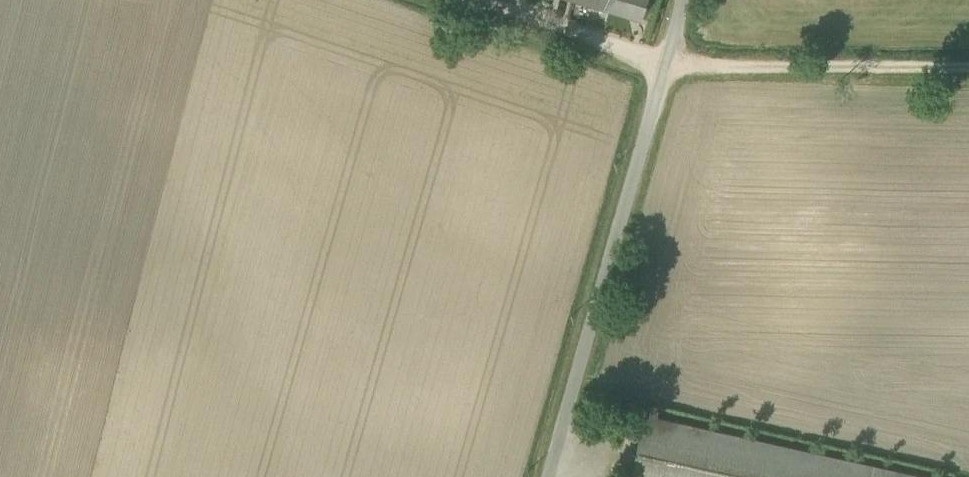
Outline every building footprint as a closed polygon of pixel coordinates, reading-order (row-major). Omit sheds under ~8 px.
[(636,18),(642,0),(577,0),(636,18)] [(648,411),(632,476),(931,476),(648,411)]
